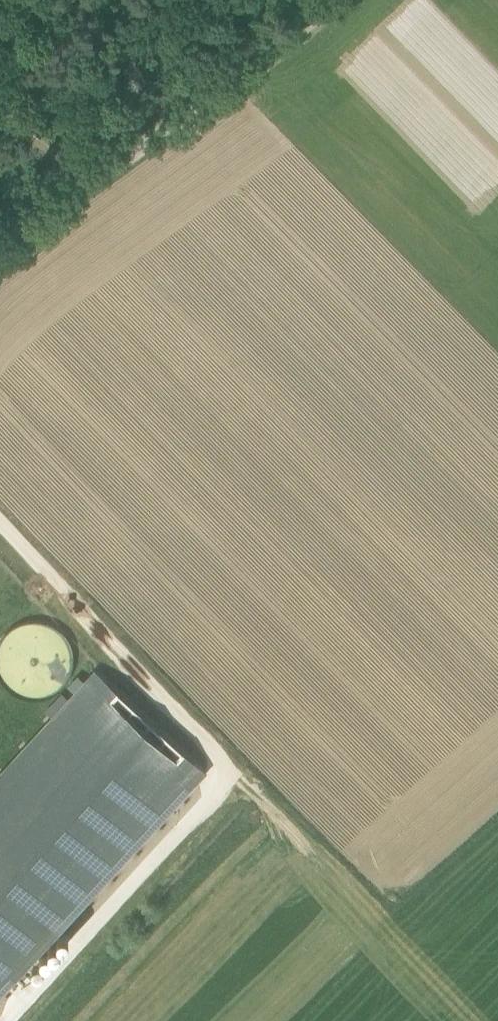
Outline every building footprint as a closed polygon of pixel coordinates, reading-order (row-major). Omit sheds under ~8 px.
[(207,772),(96,670),(0,774),(0,997),(207,772)]
